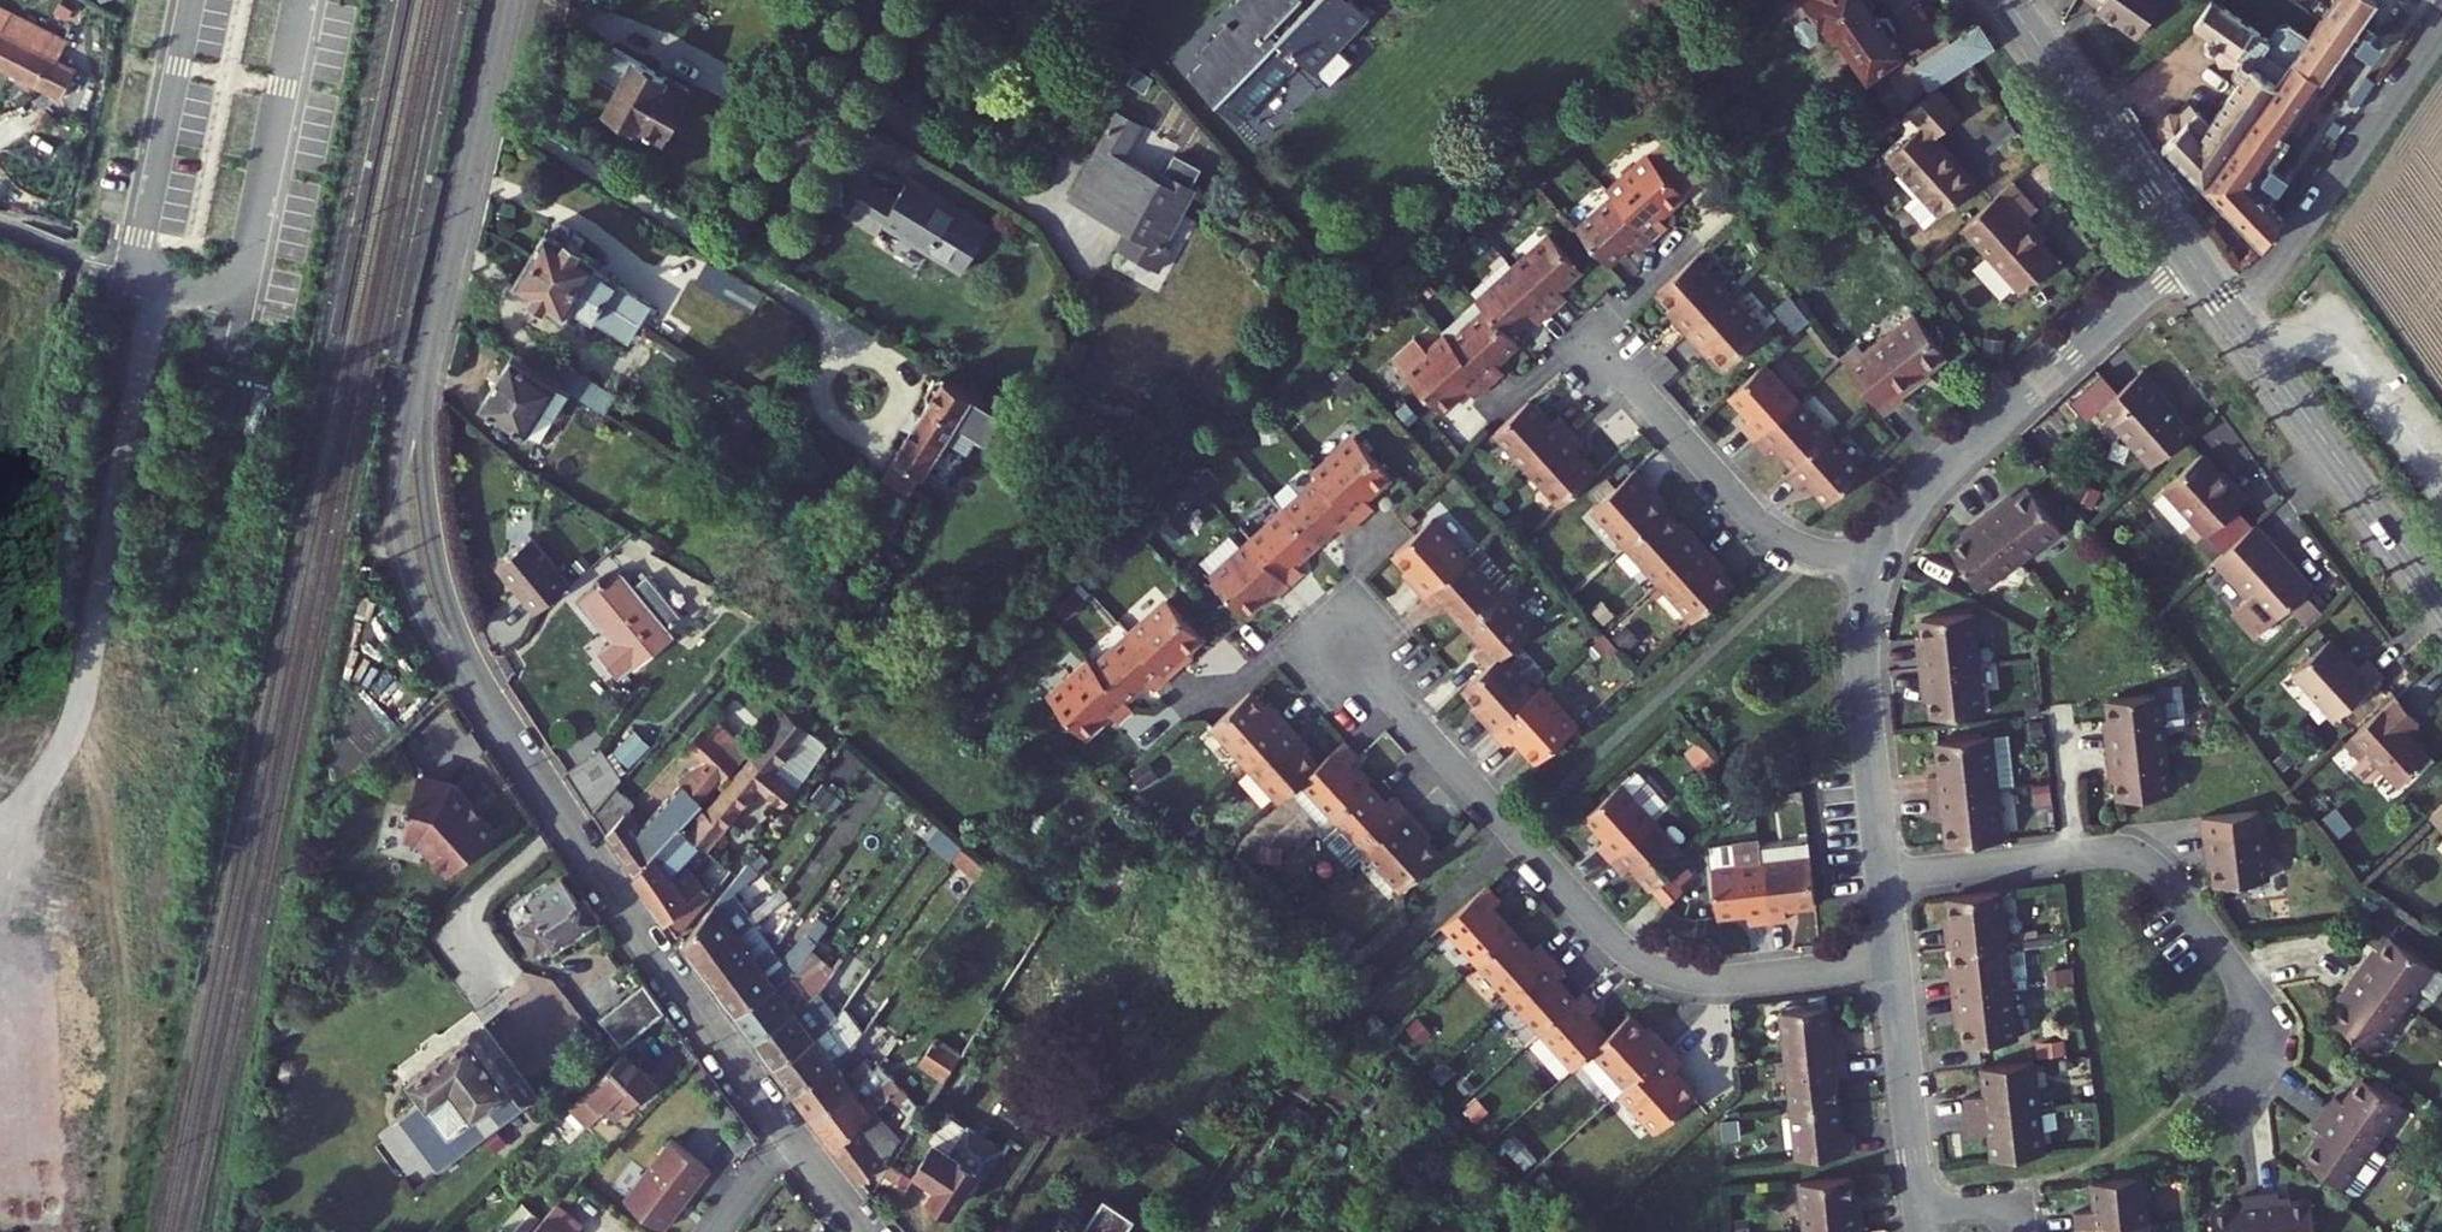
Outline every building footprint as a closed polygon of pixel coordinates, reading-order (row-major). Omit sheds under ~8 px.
[(1229,3),(1252,26),(1240,37),(1226,23),(1195,55),(1204,63),(1191,76),(1234,118),(1297,55),(1323,81),(1347,57),(1332,43),(1365,11),(1354,0),(1305,0),(1302,4),(1298,0),(1232,0),(1229,3)] [(1829,32),(1834,27),(1870,76),(1905,53),(1897,40),(1901,37),(1900,28),(1895,21),(1884,16),(1881,18),(1869,0),(1806,0),(1829,32)] [(2137,38),(2165,0),(2084,0),(2137,38)] [(2270,38),(2211,0),(2194,23),(2214,36),(2208,38),(2205,42),(2207,50),(2210,53),(2216,51),(2219,57),(2231,67),(2239,67),(2237,71),(2243,77),(2208,124),(2189,105),(2180,113),(2167,113),(2158,122),(2160,132),(2167,140),(2165,142),(2185,163),(2204,182),(2306,38),(2291,25),(2277,28),(2270,38)] [(2306,38),(2204,182),(2223,202),(2219,207),(2229,217),(2233,213),(2263,244),(2281,219),(2256,193),(2331,87),(2329,85),(2387,4),(2390,0),(2333,0),(2306,38)] [(2387,4),(2329,85),(2331,87),(2349,102),(2406,19),(2387,4)] [(1996,46),(1980,21),(1913,65),(1929,89),(1996,46)] [(64,97),(76,70),(0,32),(0,64),(64,97)] [(691,89),(613,47),(598,75),(621,90),(607,114),(637,131),(643,122),(666,136),(691,89)] [(1963,114),(1938,88),(1908,110),(1922,126),(1890,158),(1940,216),(1978,183),(1936,138),(1963,114)] [(1117,112),(1071,197),(1162,245),(1192,188),(1190,187),(1197,172),(1172,159),(1166,171),(1158,167),(1152,177),(1118,158),(1137,122),(1117,112)] [(1611,192),(1614,195),(1652,239),(1667,226),(1659,217),(1685,195),(1651,156),(1611,192)] [(2190,202),(2204,182),(2185,163),(2173,179),(2190,202)] [(869,184),(849,216),(877,233),(883,223),(962,273),(990,229),(911,180),(897,202),(869,184)] [(2038,211),(2014,184),(1962,230),(2020,295),(2057,261),(2024,223),(2038,211)] [(1614,195),(1577,228),(1608,263),(1632,242),(1640,250),(1652,239),(1614,195)] [(546,237),(533,258),(640,326),(652,306),(595,271),(600,263),(581,251),(584,248),(568,239),(566,228),(561,225),(554,231),(550,237),(546,237)] [(1552,233),(1514,267),(1554,311),(1568,298),(1560,289),(1584,268),(1552,233)] [(1732,293),(1698,256),(1660,290),(1681,313),(1676,319),(1689,333),(1732,293)] [(533,258),(516,286),(537,296),(534,300),(548,309),(550,304),(568,316),(574,307),(631,341),(640,326),(533,258)] [(1478,298),(1486,307),(1511,334),(1532,315),(1540,323),(1554,311),(1514,267),(1478,298)] [(17,296),(0,289),(0,341),(17,296)] [(1767,331),(1732,293),(1689,333),(1701,346),(1707,340),(1730,365),(1767,331)] [(1486,307),(1449,340),(1489,384),(1503,372),(1496,365),(1519,344),(1511,334),(1486,307)] [(1862,341),(1842,357),(1843,358),(1886,414),(1906,398),(1901,392),(1947,357),(1917,317),(1871,352),(1862,341)] [(1446,336),(1407,371),(1444,412),(1468,391),(1474,398),(1489,384),(1449,340),(1446,336)] [(533,345),(523,361),(572,392),(606,412),(616,396),(533,345)] [(514,356),(483,406),(541,442),(572,392),(523,361),(514,356)] [(1800,400),(1766,363),(1730,395),(1752,418),(1744,425),(1756,439),(1800,400)] [(2168,394),(2146,369),(2102,407),(2155,467),(2195,431),(2165,397),(2168,394)] [(930,402),(883,476),(910,492),(924,470),(946,483),(976,437),(986,444),(1005,413),(948,378),(937,377),(927,392),(930,402)] [(1831,436),(1800,400),(1756,439),(1768,452),(1776,444),(1797,467),(1831,436)] [(1553,424),(1531,401),(1496,432),(1529,469),(1573,430),(1561,417),(1553,424)] [(1586,445),(1573,430),(1529,469),(1563,506),(1597,474),(1577,453),(1586,445)] [(1315,471),(1319,475),(1360,520),(1373,508),(1365,499),(1390,476),(1353,436),(1315,471)] [(1864,472),(1831,436),(1797,467),(1787,476),(1799,489),(1808,480),(1829,503),(1864,472)] [(2204,453),(2165,487),(2208,535),(2249,500),(2236,484),(2233,487),(2204,453)] [(1651,486),(1638,472),(1595,511),(1628,548),(1668,512),(1648,489),(1651,486)] [(1319,475),(1283,508),(1316,545),(1337,526),(1344,534),(1360,520),(1319,475)] [(2063,529),(2032,489),(2007,508),(2004,504),(1988,516),(2023,561),(2063,529)] [(1283,508),(1246,542),(1287,586),(1300,574),(1293,566),(1316,545),(1283,508)] [(1688,534),(1668,512),(1628,548),(1660,584),(1704,545),(1691,531),(1688,534)] [(1984,590),(2023,561),(1988,516),(1975,525),(1978,530),(1953,549),(1984,590)] [(1434,520),(1395,555),(1415,578),(1411,582),(1424,597),(1468,557),(1434,520)] [(2257,632),(2310,586),(2258,525),(2221,558),(2250,592),(2237,603),(2237,609),(2257,632)] [(498,568),(537,613),(572,583),(532,538),(498,568)] [(1246,542),(1210,575),(1247,614),(1270,593),(1274,598),(1287,586),(1246,542)] [(1716,559),(1704,545),(1660,584),(1695,621),(1733,587),(1711,563),(1716,559)] [(1501,592),(1468,557),(1424,597),(1438,612),(1446,604),(1465,624),(1501,592)] [(597,586),(583,598),(609,629),(617,622),(628,637),(612,651),(629,671),(635,667),(637,669),(676,634),(671,628),(684,618),(650,576),(637,587),(622,569),(606,584),(602,576),(594,582),(597,586)] [(1534,628),(1501,592),(1465,624),(1486,648),(1479,654),(1491,667),(1510,650),(1534,628)] [(1169,600),(1131,636),(1168,676),(1182,663),(1177,658),(1202,636),(1169,600)] [(1975,617),(1926,622),(1929,654),(1921,654),(1923,672),(1980,667),(1975,617)] [(2362,667),(2333,635),(2297,667),(2342,717),(2386,677),(2370,660),(2362,667)] [(1131,636),(1094,668),(1127,705),(1150,684),(1154,688),(1168,676),(1131,636)] [(1544,687),(1510,650),(1491,667),(1467,689),(1488,712),(1482,718),(1495,732),(1544,687)] [(1090,664),(1052,699),(1087,737),(1113,713),(1119,720),(1131,709),(1127,705),(1094,668),(1090,664)] [(827,666),(777,730),(793,745),(799,750),(854,681),(827,666)] [(1985,716),(1980,667),(1923,672),(1925,692),(1932,691),(1936,721),(1985,716)] [(1580,726),(1544,687),(1495,732),(1507,745),(1516,737),(1540,763),(1580,726)] [(1273,717),(1250,691),(1212,724),(1248,764),(1289,727),(1277,713),(1273,717)] [(2422,721),(2400,696),(2349,741),(2364,758),(2371,752),(2400,785),(2432,757),(2410,732),(2422,721)] [(2165,751),(2160,701),(2109,707),(2113,738),(2107,739),(2109,757),(2165,751)] [(637,811),(607,834),(637,874),(682,828),(753,751),(717,716),(693,742),(706,756),(698,765),(685,779),(688,781),(648,828),(637,811)] [(773,727),(753,751),(786,779),(792,771),(781,761),(793,745),(777,730),(773,727)] [(1302,741),(1289,727),(1248,764),(1281,801),(1304,779),(1318,767),(1298,744),(1302,741)] [(654,745),(638,730),(617,753),(633,768),(654,745)] [(2010,741),(1939,748),(1942,783),(1931,784),(1932,800),(1997,793),(2015,792),(2010,741)] [(693,742),(683,752),(698,765),(706,756),(693,742)] [(1345,742),(1318,767),(1304,779),(1337,815),(1370,785),(1350,764),(1359,756),(1345,742)] [(606,748),(569,771),(594,814),(619,787),(626,779),(606,748)] [(786,779),(753,751),(682,828),(708,849),(710,847),(761,787),(786,807),(799,790),(786,779)] [(2165,751),(2109,757),(2111,776),(2117,775),(2121,806),(2171,801),(2165,751)] [(1667,808),(1635,772),(1585,816),(1606,839),(1598,846),(1610,860),(1654,820),(1667,808)] [(418,781),(405,837),(430,843),(428,853),(449,877),(496,835),(482,818),(477,822),(467,810),(471,806),(457,790),(418,781)] [(1392,809),(1370,785),(1337,815),(1369,851),(1410,814),(1399,802),(1392,809)] [(637,804),(619,787),(594,814),(604,830),(634,807),(637,804)] [(2003,847),(1997,793),(1932,800),(1934,819),(1946,818),(1949,852),(2003,847)] [(943,823),(918,802),(908,815),(932,835),(943,823)] [(634,807),(604,830),(607,834),(637,811),(634,807)] [(1423,827),(1410,814),(1369,851),(1402,888),(1439,854),(1419,831),(1423,827)] [(2261,818),(2203,825),(2208,862),(2214,862),(2218,893),(2269,887),(2261,818)] [(1687,856),(1654,820),(1610,860),(1623,874),(1631,866),(1652,888),(1669,873),(1687,856)] [(735,869),(710,847),(708,849),(682,828),(637,874),(678,935),(680,938),(735,869)] [(991,864),(964,843),(953,857),(980,878),(991,864)] [(1740,868),(1716,871),(1720,915),(1750,912),(1751,922),(1769,920),(1762,850),(1762,844),(1737,847),(1740,868)] [(1762,850),(1769,920),(1788,918),(1787,909),(1816,906),(1812,860),(1810,845),(1762,850)] [(1737,847),(1713,849),(1716,871),(1740,868),(1737,847)] [(516,930),(534,957),(552,945),(556,951),(603,920),(587,897),(580,901),(559,871),(519,898),(533,919),(516,930)] [(743,873),(685,946),(698,962),(749,924),(772,900),(776,895),(769,892),(766,897),(748,911),(736,894),(749,883),(743,873)] [(1006,881),(995,873),(985,885),(996,893),(1006,881)] [(1684,889),(1669,873),(1652,888),(1667,905),(1684,889)] [(783,885),(776,895),(772,900),(749,924),(698,962),(718,989),(755,959),(792,930),(794,926),(787,919),(769,935),(763,927),(778,913),(781,916),(797,902),(783,885)] [(1501,899),(1488,885),(1444,925),(1477,961),(1513,928),(1493,906),(1501,899)] [(817,892),(807,907),(817,914),(827,899),(817,892)] [(1949,954),(1956,953),(2008,948),(2002,897),(1951,903),(1954,934),(1947,934),(1949,954)] [(1073,908),(1063,901),(1051,918),(1062,925),(1073,908)] [(821,919),(802,941),(814,952),(831,927),(821,919)] [(1533,949),(1513,928),(1477,961),(1510,995),(1554,955),(1541,941),(1533,949)] [(2407,1010),(2418,994),(2429,1002),(2441,985),(2441,974),(2394,940),(2376,965),(2371,961),(2360,976),(2407,1010)] [(770,974),(755,959),(718,989),(738,1017),(793,974),(814,952),(802,941),(770,974)] [(2013,995),(2008,948),(1956,953),(1959,981),(1952,982),(1954,1002),(2013,995)] [(803,985),(793,974),(738,1017),(757,1041),(797,1012),(825,990),(846,960),(838,951),(803,985)] [(1567,970),(1554,955),(1510,995),(1543,1030),(1578,998),(1559,978),(1567,970)] [(808,1024),(797,1012),(757,1041),(777,1067),(845,1015),(875,970),(864,963),(834,1006),(825,1013),(822,1011),(808,1024)] [(2407,1010),(2360,976),(2349,992),(2355,996),(2336,1021),(2377,1050),(2407,1010)] [(602,1018),(623,1046),(667,1013),(645,984),(602,1018)] [(1586,990),(1578,998),(1543,1030),(1575,1065),(1594,1047),(1610,1034),(1591,1014),(1600,1005),(1586,990)] [(2018,1046),(2013,995),(1954,1002),(1956,1021),(1964,1020),(1968,1051),(2018,1046)] [(877,998),(870,1006),(881,1014),(888,1005),(877,998)] [(855,1023),(845,1015),(777,1067),(780,1072),(797,1094),(836,1063),(861,1043),(881,1014),(870,1006),(855,1023)] [(1823,1007),(1776,1013),(1782,1062),(1841,1055),(1839,1036),(1827,1038),(1823,1007)] [(1630,1016),(1610,1034),(1594,1047),(1628,1085),(1673,1046),(1660,1032),(1651,1040),(1630,1016)] [(400,1118),(439,1170),(533,1100),(479,1027),(410,1078),(426,1099),(400,1118)] [(964,1056),(939,1040),(923,1064),(948,1080),(964,1056)] [(1685,1060),(1673,1046),(1628,1085),(1624,1089),(1659,1128),(1699,1092),(1677,1067),(1685,1060)] [(571,1107),(590,1127),(606,1111),(616,1121),(655,1083),(625,1053),(571,1107)] [(1844,1073),(1841,1055),(1782,1062),(1788,1111),(1837,1106),(1833,1075),(1844,1073)] [(1403,1067),(1390,1056),(1377,1072),(1390,1082),(1403,1067)] [(868,1059),(847,1078),(855,1087),(877,1071),(868,1059)] [(847,1078),(836,1063),(797,1094),(816,1120),(855,1087),(847,1078)] [(877,1071),(855,1087),(816,1120),(837,1147),(877,1113),(895,1098),(899,1104),(909,1094),(883,1066),(877,1071)] [(2037,1067),(1983,1072),(1986,1100),(1966,1102),(1970,1140),(1991,1137),(1994,1163),(2046,1158),(2037,1067)] [(2328,1113),(2375,1147),(2404,1107),(2366,1080),(2348,1105),(2339,1098),(2328,1113)] [(1840,1133),(1837,1106),(1788,1111),(1794,1159),(1854,1152),(1852,1132),(1840,1133)] [(887,1124),(877,1113),(837,1147),(862,1182),(903,1134),(891,1122),(887,1124)] [(2375,1147),(2328,1113),(2317,1128),(2327,1135),(2308,1160),(2357,1195),(2365,1194),(2391,1158),(2375,1147)] [(938,1147),(920,1174),(939,1188),(935,1194),(936,1201),(949,1211),(956,1208),(968,1193),(973,1193),(978,1186),(974,1175),(983,1161),(984,1155),(972,1146),(965,1149),(958,1159),(953,1156),(970,1131),(950,1118),(932,1144),(938,1147)] [(970,1131),(953,1156),(958,1159),(965,1149),(972,1146),(984,1155),(983,1161),(974,1175),(978,1186),(1002,1153),(970,1131)] [(664,1229),(711,1168),(672,1138),(625,1200),(664,1229)] [(1799,1184),(1805,1231),(1812,1231),(1862,1226),(1860,1209),(1854,1210),(1850,1178),(1799,1184)] [(2094,1188),(2097,1217),(2078,1219),(2079,1231),(2152,1231),(2147,1183),(2094,1188)] [(519,1212),(533,1226),(554,1204),(540,1190),(519,1212)] [(1106,1199),(1085,1231),(1063,1218),(1055,1231),(1128,1231),(1136,1218),(1106,1199)] [(2268,1231),(2318,1231),(2315,1208),(2284,1211),(2283,1199),(2265,1201),(2268,1231)] [(2265,1201),(2246,1203),(2247,1215),(2216,1219),(2217,1231),(2268,1231),(2265,1201)] [(580,1224),(558,1204),(532,1231),(573,1231),(580,1224)] [(396,1231),(409,1231),(419,1224),(411,1215),(394,1230),(396,1231)]
